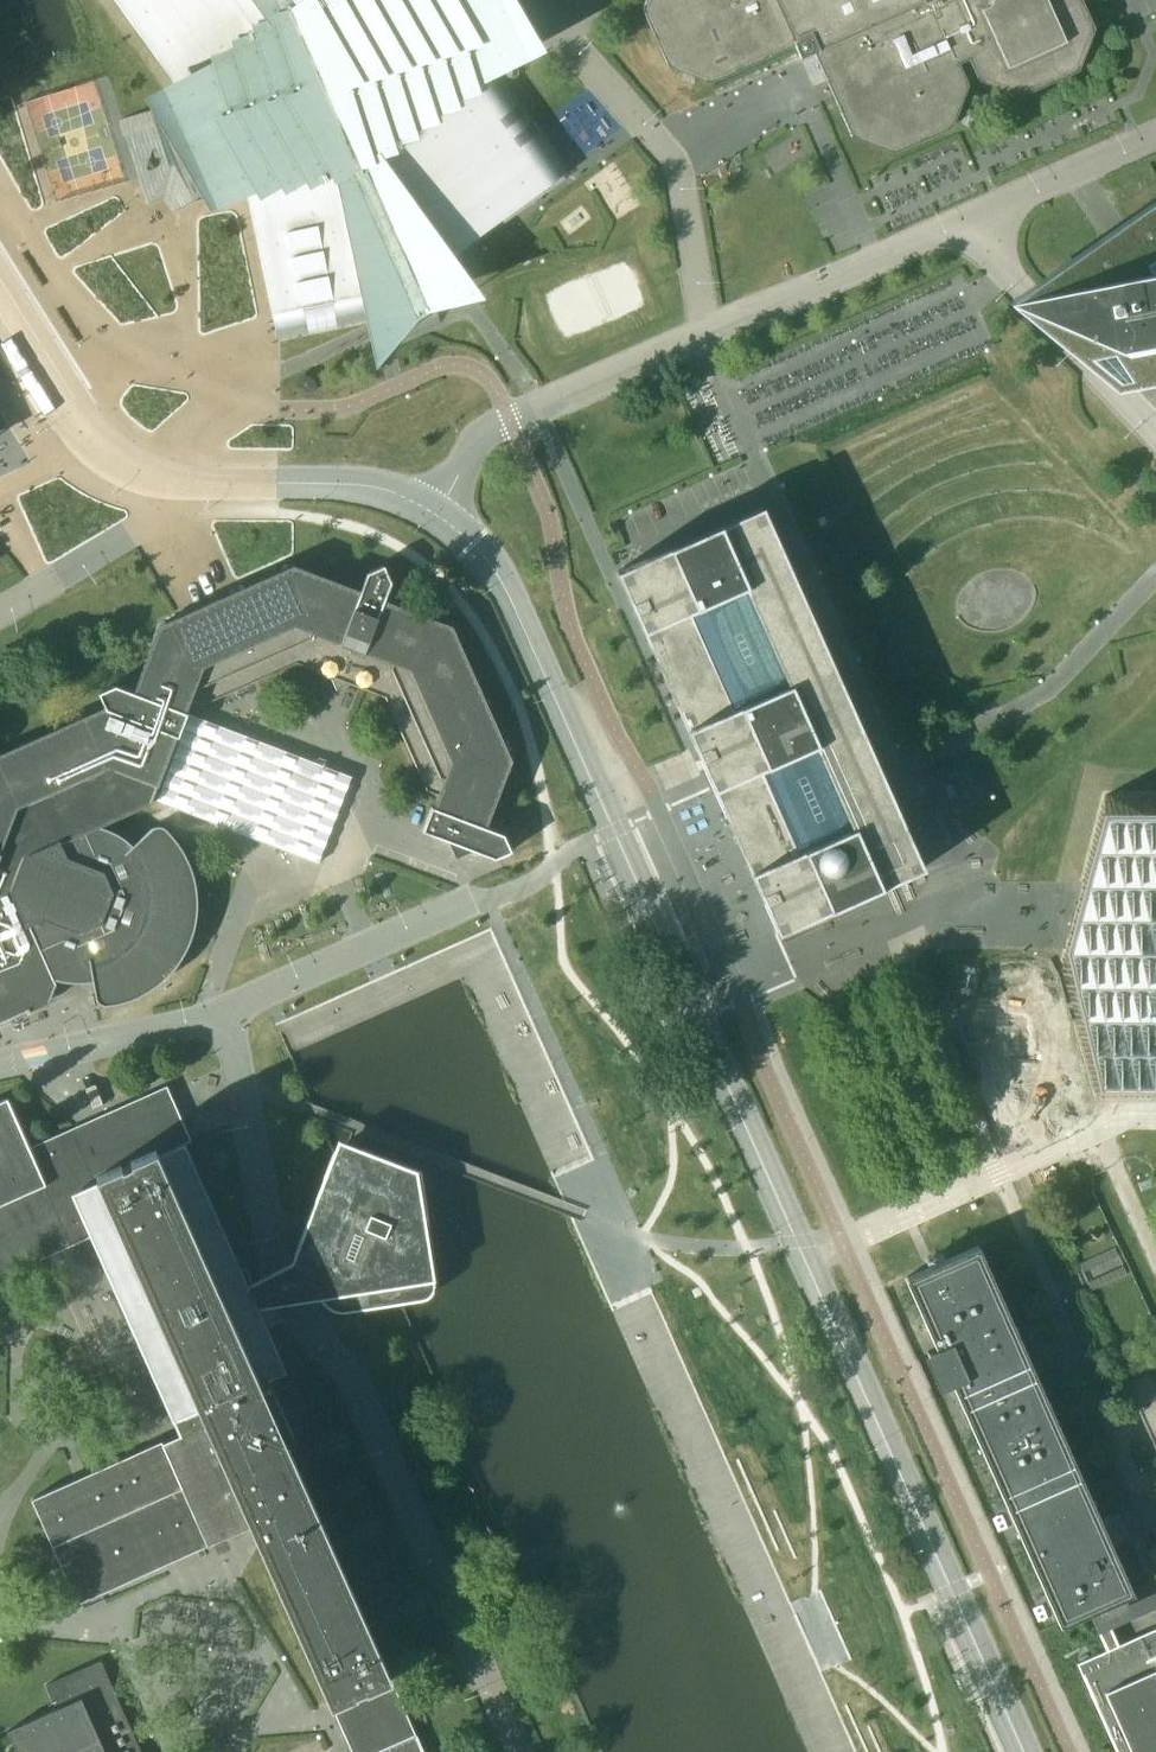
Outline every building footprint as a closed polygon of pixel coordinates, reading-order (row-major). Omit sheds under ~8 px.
[(235,164),(242,162),(247,188),(279,338),(277,338),(277,339),(376,319),(376,317),(374,318),(366,285),(400,278),(401,280),(401,281),(402,282),(404,283),(405,284),(407,284),(408,285),(410,284),(411,284),(413,283),(414,281),(415,280),(415,278),(415,277),(415,275),(414,274),(413,272),(441,252),(444,257),(565,169),(567,171),(568,170),(491,64),(490,64),(490,66),(487,69),(472,0),(117,0),(235,164)] [(787,48),(795,44),(802,58),(816,52),(821,64),(834,93),(840,107),(853,136),(867,141),(894,152),(908,145),(922,139),(937,132),(952,126),(957,112),(967,85),(958,64),(957,63),(969,57),(979,79),(1003,88),(1020,94),(1020,95),(1051,81),(1078,70),(1086,48),(1094,28),(1081,0),(646,0),(643,8),(669,66),(671,65),(710,82),(787,48)] [(1129,221),(1005,300),(1071,354),(1112,388),(1155,380),(1155,202),(1129,221)] [(666,549),(616,571),(709,779),(777,933),(778,932),(782,941),(856,908),(853,899),(924,867),(893,799),(881,772),(762,506),(666,549)] [(5,1019),(22,1011),(30,1008),(31,1009),(50,1000),(57,983),(55,979),(62,980),(68,981),(74,982),(80,982),(86,981),(93,981),(95,991),(95,994),(96,995),(97,997),(98,998),(99,999),(101,1000),(103,1000),(104,1000),(110,1000),(115,999),(120,997),(126,996),(131,993),(137,991),(142,988),(147,985),(152,982),(157,978),(162,974),(166,970),(170,965),(174,961),(177,956),(180,951),(183,945),(185,940),(188,934),(189,928),(191,923),(192,917),(193,911),(193,905),(193,899),(193,893),(192,887),(191,881),(189,875),(187,869),(185,863),(183,858),(180,853),(177,847),(173,842),(169,838),(165,833),(161,829),(160,828),(158,828),(157,827),(155,827),(153,827),(152,828),(151,828),(150,829),(147,831),(145,833),(133,844),(128,840),(123,836),(118,833),(103,825),(150,804),(151,800),(319,864),(353,776),(187,714),(188,713),(185,712),(190,700),(203,705),(295,663),(318,672),(358,687),(384,697),(426,790),(438,794),(433,806),(432,806),(422,830),(495,857),(497,856),(511,850),(511,849),(504,833),(486,827),(512,759),(452,625),(384,599),(391,581),(384,565),(383,565),(367,572),(361,590),(315,572),(293,564),(209,601),(179,615),(159,624),(133,691),(114,684),(97,692),(103,705),(0,751),(0,1021),(5,1019)] [(1061,970),(1097,1096),(1155,1096),(1155,793),(1105,793),(1083,881),(1073,920),(1066,948),(1061,970)] [(286,1370),(266,1325),(280,1318),(274,1311),(269,1305),(319,1298),(323,1302),(326,1305),(329,1308),(333,1310),(337,1311),(342,1311),(346,1311),(405,1302),(422,1299),(426,1298),(431,1295),(433,1291),(435,1286),(435,1282),(425,1221),(429,1220),(421,1171),(338,1139),(336,1144),(303,1230),(291,1260),(247,1284),(185,1142),(191,1139),(188,1133),(180,1136),(177,1129),(162,1096),(164,1094),(164,1093),(135,1106),(99,1122),(84,1129),(50,1144),(32,1153),(7,1097),(0,1100),(0,1273),(56,1245),(88,1230),(96,1248),(172,1418),(173,1421),(179,1435),(163,1442),(162,1440),(148,1446),(31,1498),(81,1610),(90,1597),(236,1532),(251,1525),(330,1701),(333,1700),(338,1709),(337,1711),(337,1713),(337,1714),(338,1716),(338,1717),(339,1719),(342,1720),(343,1721),(346,1728),(357,1751),(424,1751),(390,1676),(285,1438),(291,1435),(292,1438),(295,1437),(268,1378),(286,1370)] [(1097,1284),(1133,1269),(1121,1242),(1086,1258),(1097,1284)] [(1117,1644),(1100,1604),(1132,1590),(1121,1566),(978,1245),(977,1244),(950,1256),(926,1267),(904,1277),(936,1350),(930,1352),(929,1355),(941,1385),(942,1385),(944,1382),(950,1379),(1058,1621),(1059,1624),(1088,1611),(1105,1649),(1077,1663),(1117,1751),(1155,1751),(1155,1627),(1117,1644)] [(1147,1549),(1155,1570),(1155,1545),(1147,1549)] [(8,1729),(18,1751),(141,1751),(124,1714),(100,1660),(46,1684),(56,1707),(51,1710),(36,1716),(8,1729)]
